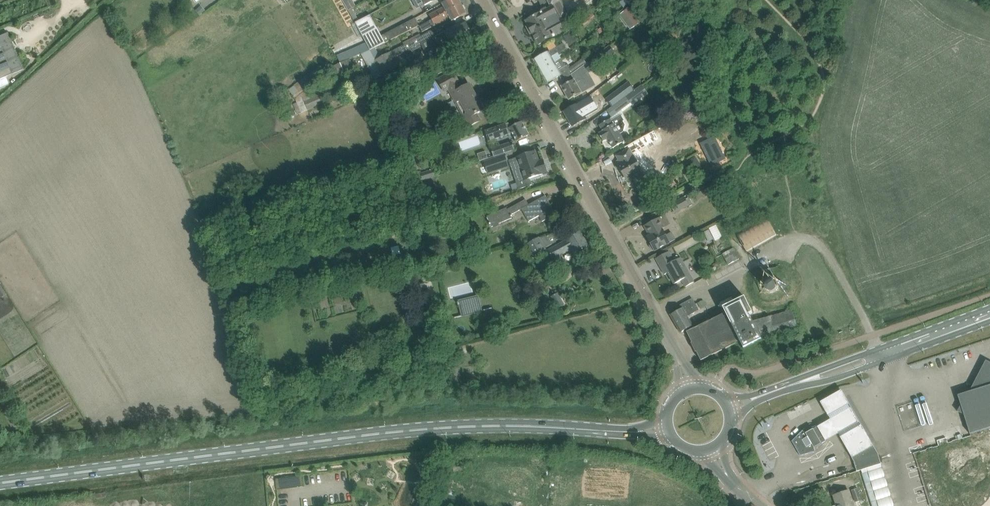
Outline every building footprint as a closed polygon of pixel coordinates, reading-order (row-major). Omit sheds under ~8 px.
[(349,10),(353,8),(356,6),(353,0),(343,0),(349,10)] [(432,19),(462,4),(460,0),(447,0),(442,2),(445,6),(430,14),(432,19)] [(526,21),(529,25),(526,27),(531,34),(533,33),(539,44),(563,31),(561,28),(567,24),(564,19),(571,15),(562,0),(539,0),(541,4),(545,11),(526,21)] [(432,19),(420,26),(423,31),(435,24),(450,17),(452,20),(467,13),(462,4),(432,19)] [(629,15),(637,25),(643,20),(635,9),(637,9),(633,4),(625,9),(629,14),(629,15)] [(200,6),(195,10),(200,15),(205,11),(200,6)] [(349,10),(356,23),(360,21),(353,8),(349,10)] [(353,57),(362,54),(371,50),(419,25),(416,17),(382,36),(371,15),(360,21),(356,23),(367,43),(350,50),(353,57)] [(582,22),(585,25),(592,20),(589,17),(582,22)] [(435,37),(432,30),(399,48),(402,53),(422,42),(429,39),(430,42),(437,39),(441,47),(452,41),(451,40),(470,29),(465,20),(446,31),(435,37)] [(429,39),(422,42),(430,60),(437,57),(437,58),(444,54),(444,55),(455,49),(475,38),(470,29),(451,40),(452,41),(441,47),(437,39),(430,42),(429,39)] [(8,83),(6,77),(23,69),(8,32),(0,36),(0,87),(8,83)] [(566,38),(570,45),(577,41),(572,34),(566,38)] [(534,60),(541,71),(555,63),(562,59),(560,55),(562,53),(561,51),(567,48),(564,43),(534,60)] [(402,53),(399,48),(381,57),(375,60),(383,75),(396,68),(399,66),(396,59),(395,57),(402,53)] [(571,81),(562,86),(569,99),(578,94),(582,92),(582,93),(595,86),(589,74),(607,59),(601,52),(586,64),(584,66),(587,72),(574,79),(571,81)] [(351,58),(340,63),(331,67),(336,79),(356,70),(351,58)] [(570,70),(567,64),(566,65),(562,59),(555,63),(541,71),(547,83),(570,70)] [(454,70),(445,75),(438,78),(444,90),(449,88),(468,126),(480,120),(476,114),(487,108),(482,99),(479,101),(470,84),(461,89),(458,83),(460,82),(454,70)] [(602,71),(596,73),(599,82),(605,80),(602,71)] [(642,85),(633,92),(628,95),(634,103),(648,94),(642,85)] [(621,88),(607,99),(613,107),(620,101),(622,100),(627,96),(621,88)] [(325,91),(312,96),(309,90),(301,94),(295,98),(297,102),(293,104),(298,114),(308,110),(309,110),(321,105),(322,106),(325,105),(325,103),(329,101),(325,91)] [(622,100),(620,101),(613,107),(609,110),(607,111),(612,117),(624,108),(623,106),(626,104),(625,104),(626,104),(630,100),(627,96),(626,97),(622,100)] [(584,99),(572,106),(564,111),(573,126),(587,118),(590,123),(595,119),(592,115),(593,114),(584,99)] [(623,142),(625,146),(628,144),(626,140),(624,141),(620,134),(624,131),(625,125),(623,121),(625,120),(621,114),(611,120),(610,118),(600,125),(604,131),(599,133),(603,140),(607,138),(613,148),(623,142)] [(513,126),(510,127),(509,125),(502,128),(501,125),(485,130),(489,141),(495,139),(513,133),(517,141),(521,139),(529,135),(522,121),(513,126)] [(716,138),(701,145),(712,166),(726,159),(716,138)] [(633,141),(628,144),(625,146),(627,150),(618,155),(622,163),(619,164),(627,180),(630,179),(632,182),(644,176),(630,150),(636,146),(633,141)] [(494,156),(515,149),(512,142),(492,148),(494,156)] [(486,150),(477,153),(480,160),(488,158),(486,150)] [(536,151),(509,160),(513,171),(521,169),(525,180),(530,178),(543,173),(543,172),(547,171),(543,160),(539,161),(536,151)] [(485,162),(488,173),(509,166),(505,155),(485,162)] [(417,164),(414,156),(409,158),(412,167),(417,164)] [(684,176),(690,173),(685,164),(679,168),(684,176)] [(433,169),(414,175),(416,182),(435,176),(433,169)] [(525,180),(517,183),(519,189),(522,188),(527,186),(532,185),(530,178),(525,180)] [(740,198),(736,191),(730,195),(733,201),(740,198)] [(529,205),(526,199),(508,209),(507,207),(487,216),(492,227),(513,218),(511,215),(522,209),(529,221),(539,215),(543,221),(556,214),(550,203),(549,204),(544,197),(546,196),(546,195),(529,205)] [(689,197),(686,199),(685,197),(670,205),(675,213),(689,205),(690,206),(693,205),(689,197)] [(653,221),(645,226),(650,235),(649,236),(647,237),(649,240),(651,243),(650,245),(652,249),(654,249),(655,251),(664,246),(672,241),(676,239),(672,232),(666,234),(663,228),(665,227),(660,217),(653,221)] [(777,235),(767,217),(737,233),(747,252),(777,235)] [(582,231),(574,236),(567,240),(549,250),(554,259),(572,249),(576,255),(591,246),(582,231)] [(553,234),(526,241),(528,243),(527,244),(534,256),(546,249),(546,247),(557,241),(553,234)] [(732,248),(723,253),(729,264),(740,259),(734,247),(732,248)] [(665,275),(669,273),(675,283),(682,280),(686,286),(694,282),(681,257),(675,261),(670,251),(656,259),(665,275)] [(763,287),(763,288),(764,290),(765,291),(766,291),(767,292),(768,292),(769,293),(770,293),(771,293),(772,293),(773,293),(774,292),(776,291),(777,290),(778,289),(778,288),(779,287),(779,286),(779,285),(779,284),(779,283),(778,282),(778,281),(778,280),(777,279),(776,279),(775,278),(774,277),(773,277),(772,277),(770,276),(770,277),(768,277),(767,277),(766,278),(765,279),(764,280),(763,281),(763,283),(763,285),(763,286),(763,287)] [(552,296),(558,307),(564,304),(563,301),(560,295),(558,293),(552,296)] [(477,296),(457,301),(460,317),(481,312),(477,296)] [(799,329),(796,320),(793,309),(753,321),(750,314),(753,313),(745,297),(724,307),(726,312),(687,332),(701,360),(713,355),(741,341),(744,348),(761,339),(762,340),(799,329)] [(682,308),(680,309),(671,314),(681,333),(682,332),(693,325),(688,317),(688,316),(699,309),(693,298),(689,300),(680,305),(682,308)] [(706,305),(703,299),(698,302),(701,308),(706,305)] [(964,414),(970,434),(989,428),(989,365),(984,377),(987,386),(958,395),(961,405),(958,411),(964,414)] [(829,420),(820,425),(828,440),(838,434),(852,456),(873,444),(841,390),(819,403),(829,420)] [(815,447),(828,440),(820,425),(806,433),(804,430),(792,441),(801,455),(816,451),(815,447)] [(862,470),(873,505),(879,505),(868,471),(882,467),(881,463),(882,463),(881,463),(880,458),(878,453),(873,444),(852,456),(854,461),(856,465),(857,471),(862,470)] [(852,490),(856,502),(862,499),(858,488),(852,490)] [(852,500),(849,490),(834,495),(838,505),(854,505),(852,500)]
